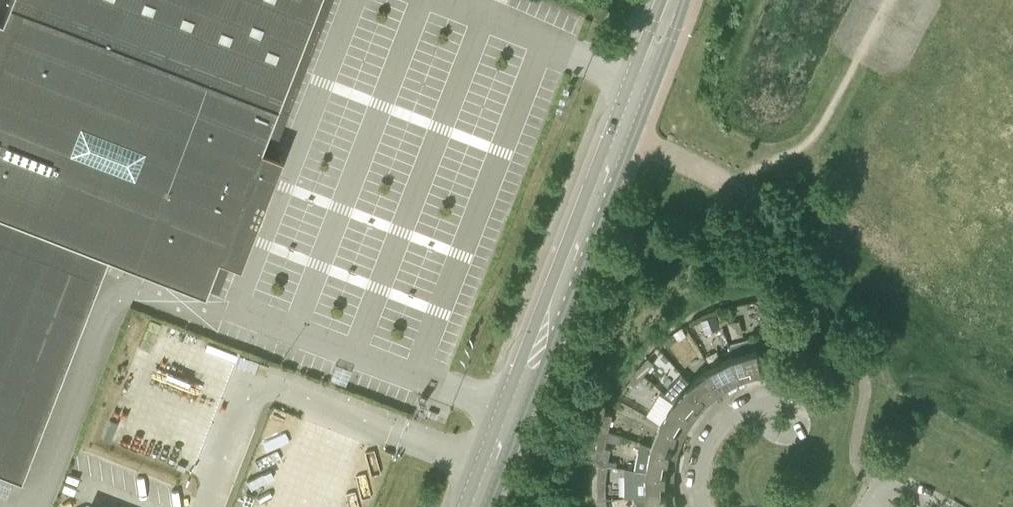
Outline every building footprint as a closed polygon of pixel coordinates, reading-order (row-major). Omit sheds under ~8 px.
[(0,18),(0,473),(14,478),(21,481),(108,255),(135,265),(203,292),(218,256),(221,257),(239,264),(281,155),(263,149),(260,147),(316,0),(7,0),(0,18)] [(720,319),(732,315),(730,307),(717,311),(720,319)] [(758,377),(763,376),(755,336),(729,344),(733,356),(732,356),(743,382),(748,380),(753,378),(758,377)] [(737,384),(743,382),(732,356),(725,359),(718,363),(711,367),(726,390),(731,387),(737,384)] [(637,370),(643,376),(654,363),(648,357),(637,370)] [(715,398),(726,390),(711,367),(698,376),(691,382),(709,403),(715,398)] [(629,381),(636,386),(643,376),(637,370),(629,381)] [(702,411),(709,403),(691,382),(683,374),(665,393),(674,401),(696,418),(702,411)] [(660,422),(685,435),(690,427),(696,418),(674,401),(666,412),(660,422)] [(613,415),(605,413),(601,429),(609,431),(613,415)] [(651,445),(678,453),(681,445),(685,435),(660,422),(655,435),(651,445)] [(607,440),(609,431),(601,429),(598,446),(595,464),(599,464),(607,465),(611,446),(606,445),(607,440)] [(635,469),(675,473),(676,465),(678,453),(651,445),(640,442),(635,469)] [(636,496),(674,493),(674,485),(675,473),(635,469),(636,496)] [(607,498),(606,480),(598,481),(598,483),(598,499),(607,498)] [(676,505),(674,493),(636,496),(637,506),(677,506),(676,505)] [(607,498),(598,499),(600,506),(608,506),(607,498)]
